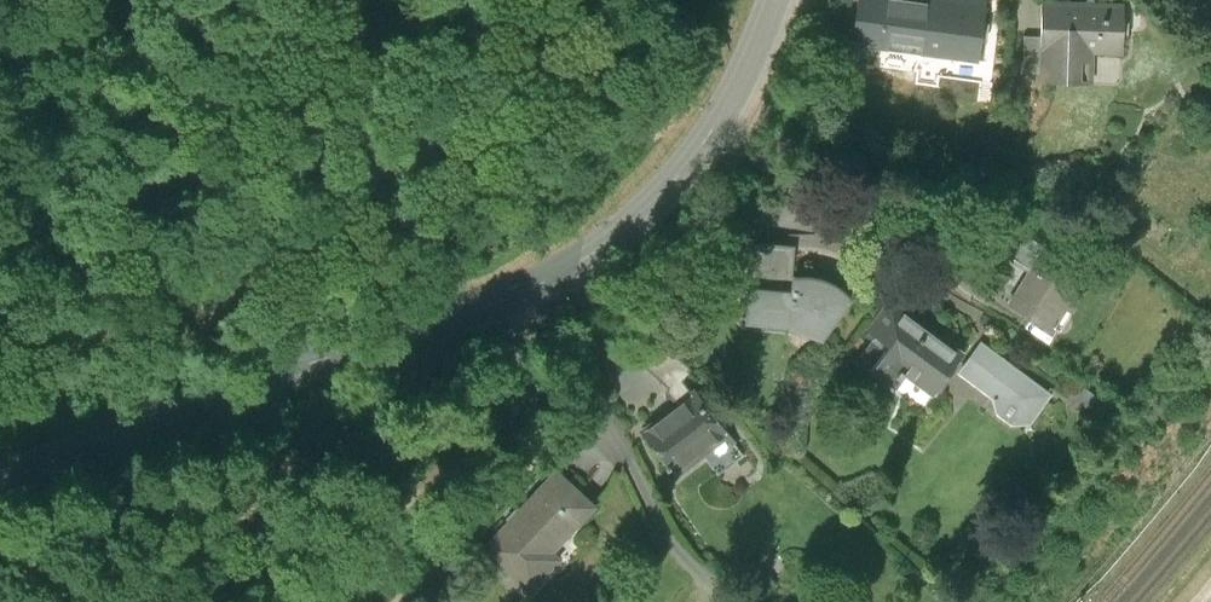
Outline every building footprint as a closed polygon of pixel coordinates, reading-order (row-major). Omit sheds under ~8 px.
[(912,0),(861,0),(856,45),(975,59),(981,8),(912,0)] [(1139,22),(1139,0),(1126,0),(1126,4),(1123,4),(1123,22),(1139,22)] [(1123,4),(1044,3),(1044,37),(1043,67),(1043,81),(1091,82),(1091,52),(1122,53),(1123,22),(1123,4)] [(1026,67),(1043,67),(1044,37),(1026,37),(1026,67)] [(1029,267),(1007,304),(1052,331),(1065,309),(1072,313),(1089,285),(1037,255),(1043,245),(1004,221),(990,245),(1029,267)] [(794,246),(753,242),(748,289),(790,293),(792,278),(794,246)] [(799,277),(792,278),(787,329),(822,343),(851,302),(847,295),(841,289),(834,284),(828,281),(821,279),(813,277),(806,277),(799,277)] [(787,329),(790,293),(748,289),(745,325),(787,329)] [(889,299),(866,330),(890,347),(872,371),(893,388),(903,375),(934,399),(955,372),(966,357),(889,299)] [(1052,396),(978,341),(966,357),(955,372),(991,399),(993,414),(1010,427),(1029,426),(1052,396)] [(743,454),(696,393),(643,433),(677,477),(703,457),(718,474),(743,454)] [(596,506),(557,469),(484,547),(531,591),(563,556),(556,550),(596,506)]
